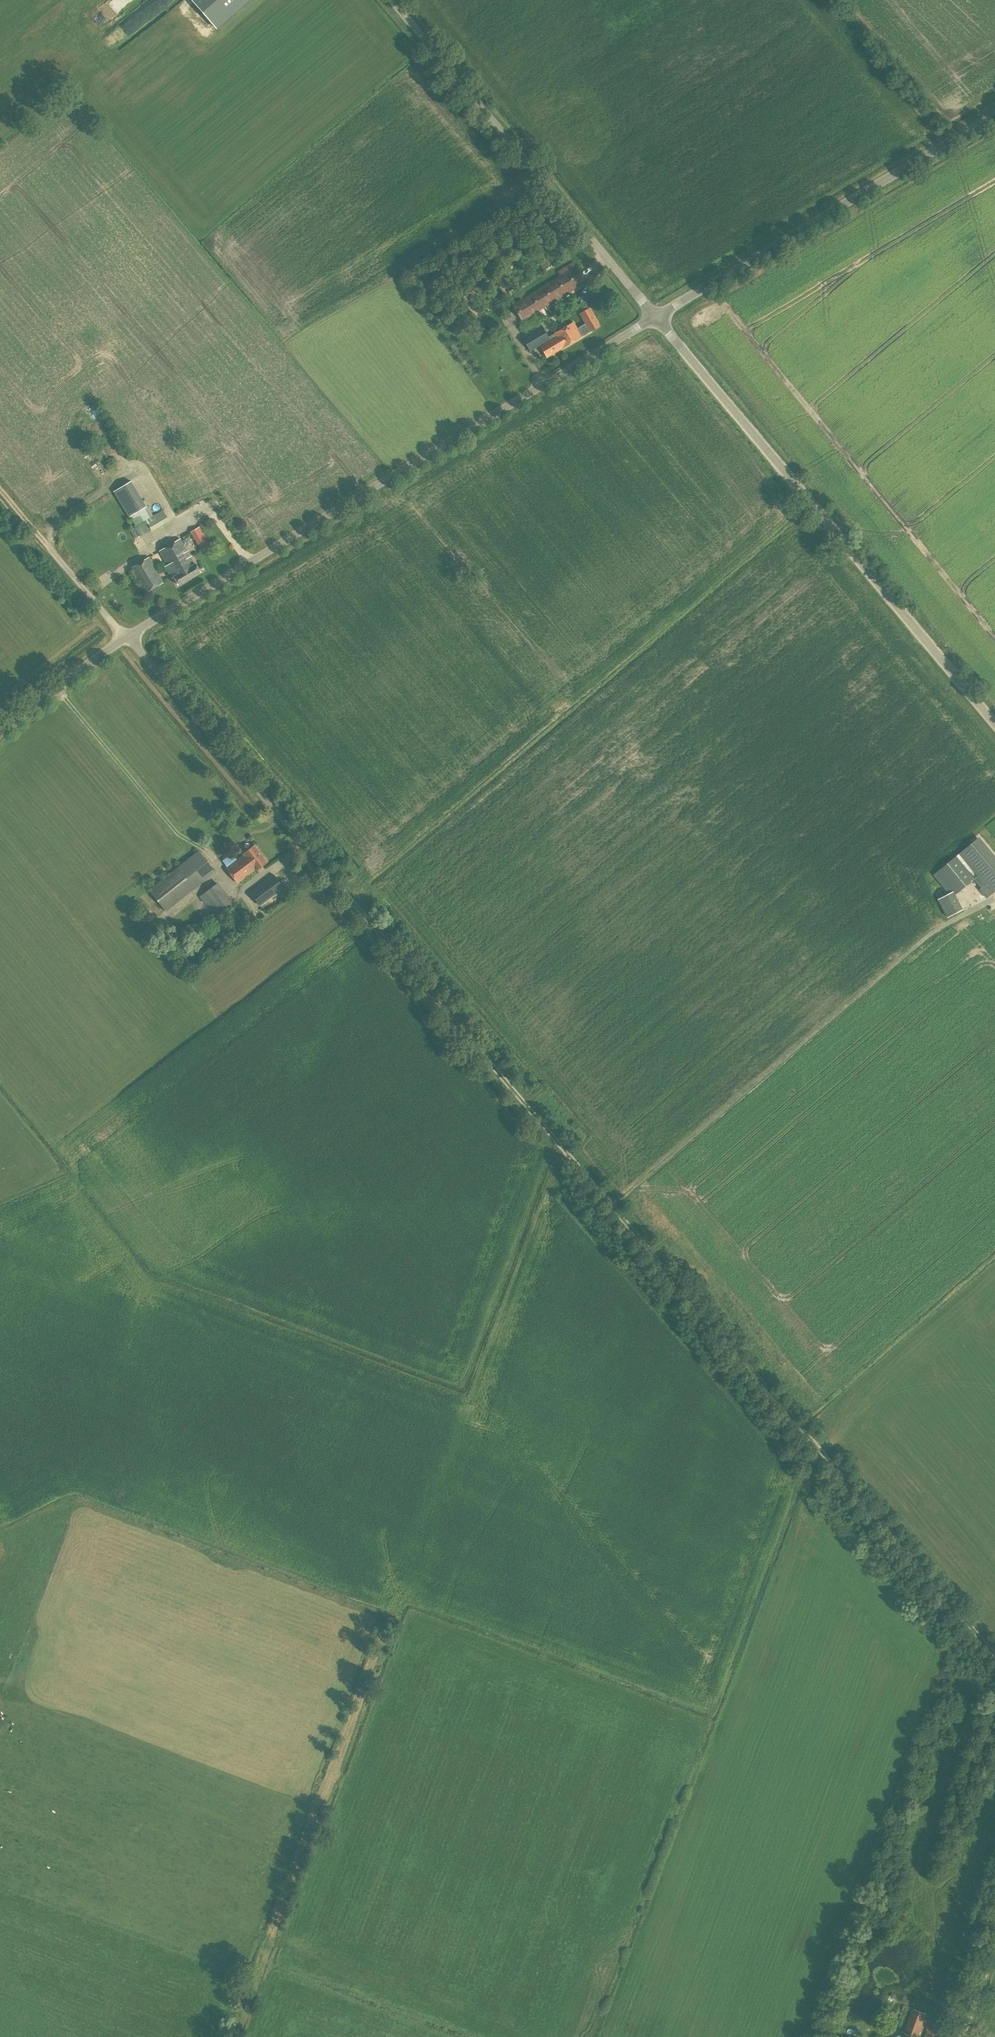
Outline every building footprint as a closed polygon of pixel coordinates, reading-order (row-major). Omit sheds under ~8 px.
[(134,1),(133,0),(122,0),(115,7),(121,13),(134,1)] [(125,24),(133,33),(170,2),(168,0),(153,0),(125,24)] [(216,27),(247,0),(192,0),(216,27)] [(512,305),(522,321),(585,282),(575,266),(512,305)] [(547,357),(564,347),(582,336),(600,326),(589,307),(579,313),(585,323),(577,328),(573,322),(548,337),(542,326),(522,337),(530,351),(540,345),(547,357)] [(98,454),(91,444),(84,449),(90,459),(98,454)] [(113,491),(114,493),(128,517),(130,516),(135,526),(129,529),(135,538),(139,535),(140,536),(150,529),(152,531),(170,521),(163,510),(153,515),(147,506),(131,480),(113,491)] [(201,550),(211,544),(201,526),(191,532),(201,550)] [(166,569),(190,555),(180,538),(159,551),(167,565),(165,566),(166,569)] [(190,555),(166,569),(171,578),(173,576),(178,585),(200,572),(195,563),(190,555)] [(145,592),(163,582),(149,557),(131,567),(145,592)] [(978,820),(983,827),(991,822),(985,814),(978,820)] [(985,834),(993,845),(994,843),(994,826),(985,834)] [(979,837),(934,874),(949,893),(938,899),(947,918),(964,909),(956,894),(975,879),(981,887),(979,889),(987,898),(994,892),(994,855),(980,836),(979,837)] [(256,870),(267,862),(254,844),(243,853),(243,854),(226,868),(238,883),(255,869),(256,870)] [(166,911),(215,872),(198,851),(149,889),(166,911)] [(287,892),(283,888),(284,887),(274,874),(249,892),(260,906),(277,892),(281,897),(287,892)] [(215,917),(233,903),(217,883),(199,896),(215,917)] [(927,2013),(913,2008),(904,2032),(918,2036),(919,2036),(927,2013)] [(942,2019),(933,2016),(925,2036),(936,2036),(942,2019)]
